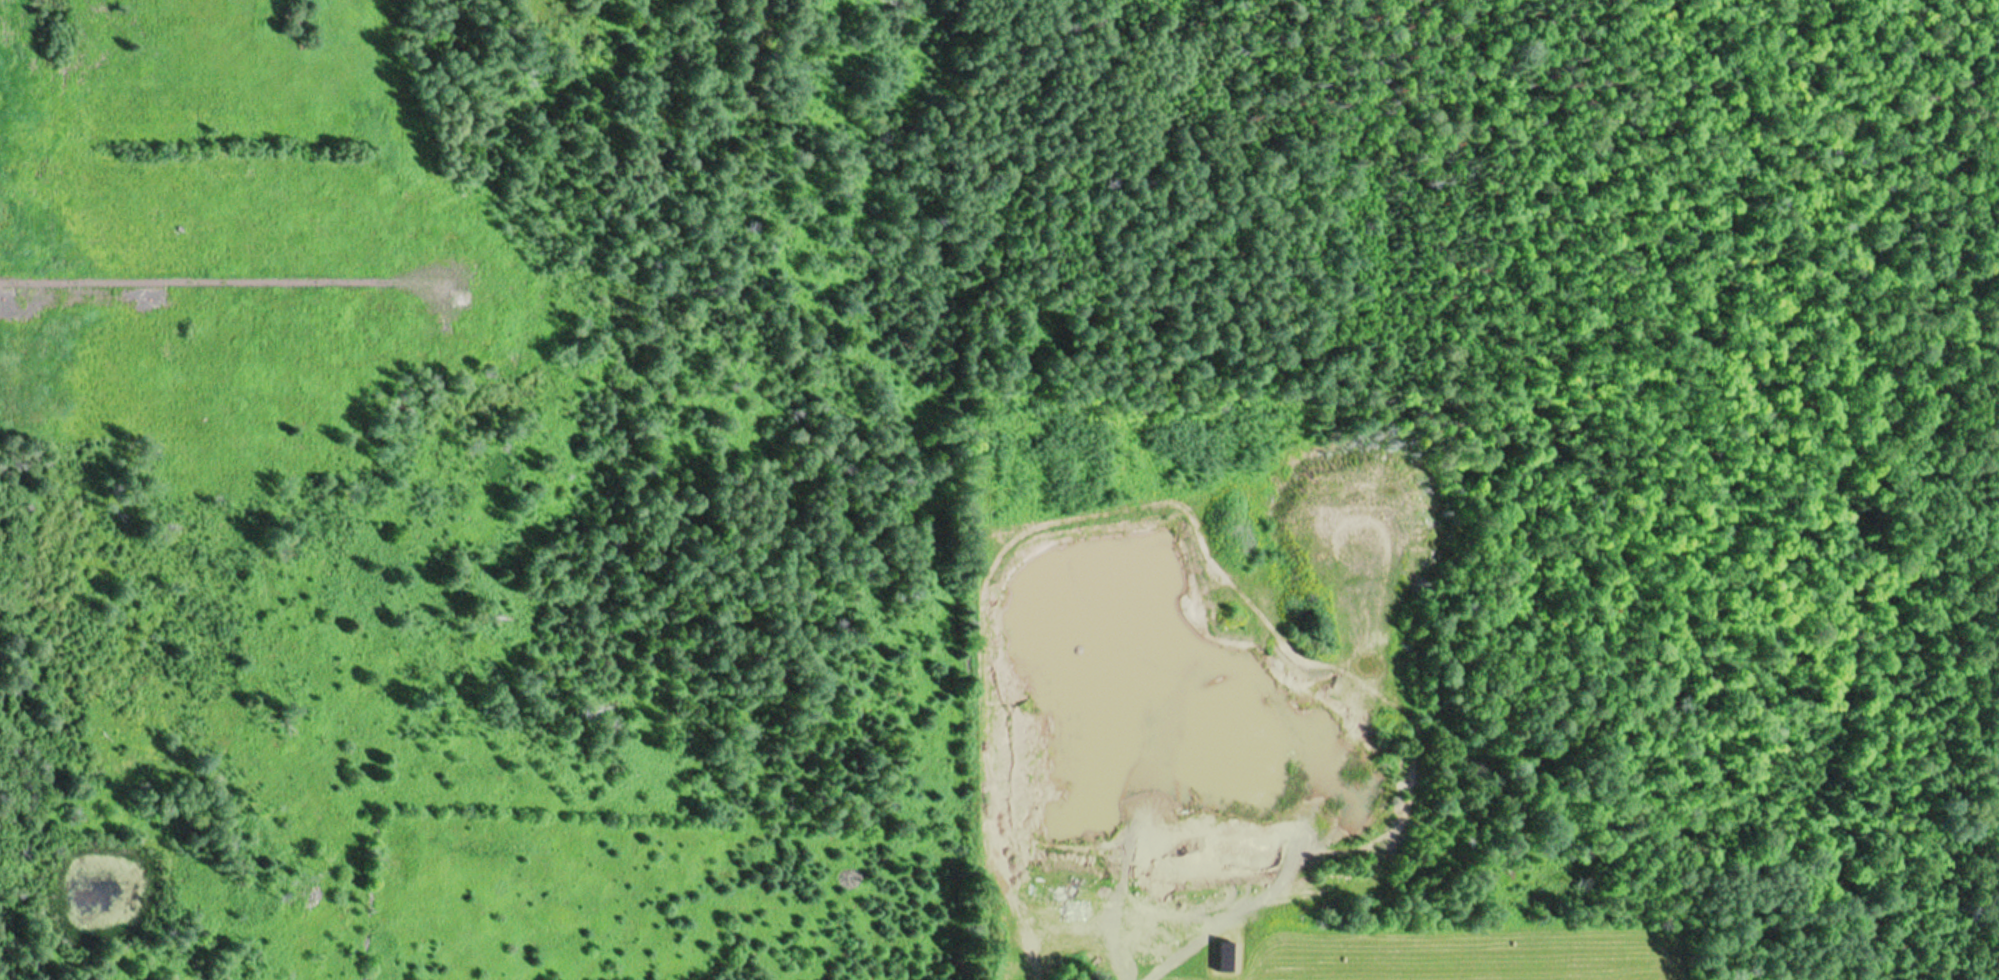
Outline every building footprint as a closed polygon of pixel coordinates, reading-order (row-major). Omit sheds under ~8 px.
[(1235,943),(1216,943),(1216,974),(1235,974),(1235,943)]
